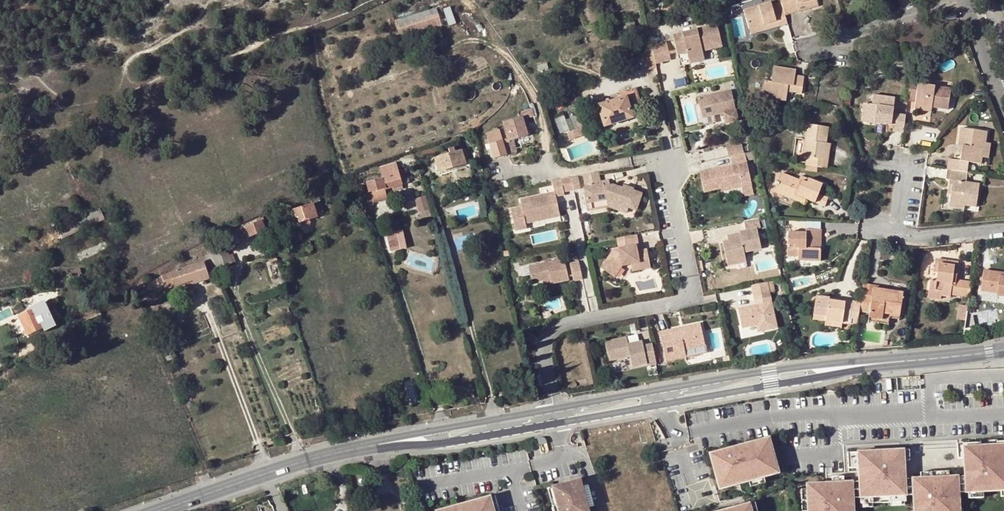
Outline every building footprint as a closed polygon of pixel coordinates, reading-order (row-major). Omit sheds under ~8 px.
[(783,10),(783,12),(791,9),(809,4),(808,0),(809,0),(780,0),(783,10)] [(817,0),(809,0),(808,0),(809,4),(791,9),(792,13),(818,5),(817,0)] [(778,27),(787,24),(783,12),(783,10),(773,13),(771,3),(743,11),(748,29),(776,21),(778,27)] [(395,17),(399,35),(440,25),(436,7),(395,17)] [(954,14),(943,17),(945,22),(955,19),(954,14)] [(620,31),(635,27),(633,19),(618,22),(620,31)] [(750,35),(778,27),(776,21),(748,29),(750,35)] [(717,27),(673,36),(677,54),(687,52),(688,62),(703,60),(701,50),(721,46),(717,27)] [(665,44),(649,47),(650,50),(653,65),(669,62),(665,44)] [(703,60),(688,62),(689,66),(708,62),(706,52),(722,49),(721,46),(701,50),(703,60)] [(650,50),(638,56),(644,70),(654,68),(653,65),(650,50)] [(547,63),(536,66),(538,72),(548,69),(547,63)] [(793,87),(792,93),(801,95),(803,78),(794,76),(795,71),(773,68),(771,83),(764,82),(762,93),(778,95),(777,101),(785,102),(787,92),(787,86),(793,87)] [(922,81),(910,79),(907,101),(915,103),(915,106),(931,108),(947,110),(950,90),(922,86),(922,81)] [(619,93),(620,96),(631,93),(638,116),(647,114),(639,87),(619,93)] [(730,91),(696,99),(701,119),(721,115),(735,112),(730,91)] [(620,96),(598,102),(600,106),(599,107),(605,126),(638,116),(631,93),(620,96)] [(894,131),(902,133),(905,116),(892,114),(894,99),(878,96),(877,106),(871,105),(863,104),(861,117),(882,121),(882,124),(894,126),(894,131)] [(518,114),(520,118),(522,118),(523,121),(533,117),(531,110),(518,114)] [(554,118),(560,133),(577,127),(572,112),(554,118)] [(735,112),(721,115),(724,126),(737,123),(735,112)] [(487,134),(489,140),(491,146),(495,159),(507,156),(503,140),(510,138),(511,141),(527,136),(523,121),(522,118),(520,118),(505,123),(507,129),(487,134)] [(806,158),(805,165),(822,168),(825,144),(828,128),(807,125),(802,158),(806,158)] [(587,135),(584,127),(570,132),(572,140),(587,135)] [(948,160),(946,170),(950,170),(966,173),(967,163),(980,164),(981,157),(983,143),(984,143),(986,132),(960,129),(958,145),(962,146),(961,153),(960,161),(948,160)] [(514,153),(511,141),(510,138),(503,140),(507,156),(514,153)] [(822,168),(827,169),(830,144),(825,144),(822,168)] [(726,149),(727,154),(743,150),(742,145),(726,149)] [(452,154),(436,158),(440,171),(465,164),(460,146),(450,149),(452,154)] [(707,150),(709,160),(727,157),(724,146),(707,150)] [(729,156),(732,166),(738,165),(746,163),(744,153),(729,156)] [(746,163),(738,165),(740,174),(748,172),(746,163)] [(367,183),(370,193),(393,188),(394,191),(403,188),(402,185),(409,182),(404,170),(398,172),(396,164),(380,169),(383,179),(367,183)] [(704,193),(721,189),(742,185),(742,188),(744,196),(753,194),(748,172),(740,174),(738,165),(732,166),(699,173),(704,193)] [(965,182),(967,173),(966,173),(950,170),(947,189),(951,190),(950,195),(949,203),(964,206),(975,207),(978,184),(965,182)] [(597,173),(583,176),(585,189),(584,190),(587,204),(606,200),(607,203),(628,210),(628,208),(636,210),(641,194),(632,191),(632,190),(621,186),(620,189),(611,187),(610,187),(604,188),(603,186),(600,186),(599,182),(597,173)] [(800,197),(805,200),(824,207),(827,199),(818,195),(822,185),(800,177),(798,181),(781,173),(773,192),(798,203),(800,197)] [(579,190),(576,177),(570,179),(573,191),(579,190)] [(561,180),(552,182),(554,193),(521,201),(522,209),(511,212),(516,232),(528,230),(527,224),(526,221),(544,217),(545,221),(561,217),(557,198),(564,197),(561,180)] [(374,205),(370,193),(363,195),(367,208),(374,205)] [(318,198),(311,200),(313,205),(290,212),(295,225),(302,222),(303,227),(310,224),(309,220),(317,218),(316,214),(323,212),(318,198)] [(606,200),(587,204),(588,212),(608,207),(634,216),(636,210),(628,208),(628,210),(607,203),(606,200)] [(99,208),(57,228),(63,239),(105,220),(99,208)] [(754,219),(743,221),(745,231),(738,232),(739,235),(739,239),(728,242),(721,243),(725,260),(744,256),(759,253),(758,249),(761,248),(757,232),(761,231),(758,218),(754,219)] [(246,227),(235,231),(239,242),(251,237),(266,232),(262,221),(246,227)] [(816,244),(820,244),(821,231),(805,230),(805,234),(788,233),(786,257),(798,258),(797,261),(820,262),(820,250),(816,250),(816,244)] [(394,233),(386,236),(391,252),(399,249),(394,233)] [(637,236),(616,239),(619,255),(609,258),(601,269),(614,279),(622,268),(631,266),(640,264),(641,271),(652,268),(648,250),(638,252),(637,247),(639,246),(637,236)] [(226,246),(211,252),(211,253),(217,269),(232,263),(229,256),(226,246)] [(271,263),(277,261),(274,252),(268,253),(271,263)] [(217,269),(211,253),(204,255),(210,272),(217,269)] [(746,264),(744,256),(725,260),(727,268),(746,264)] [(945,265),(946,261),(935,260),(933,273),(937,274),(936,281),(930,281),(928,289),(941,291),(941,296),(949,297),(950,294),(951,287),(954,287),(955,281),(952,281),(952,276),(956,276),(957,266),(945,265)] [(533,285),(545,283),(551,281),(552,285),(569,282),(565,261),(529,269),(531,277),(533,285)] [(161,276),(164,284),(173,281),(174,285),(175,287),(192,281),(194,285),(209,279),(204,262),(161,276)] [(583,280),(579,263),(570,265),(574,282),(583,280)] [(280,275),(277,264),(269,266),(272,277),(280,275)] [(640,264),(631,266),(632,272),(641,271),(640,264)] [(529,269),(521,270),(523,278),(531,277),(529,269)] [(1000,273),(983,271),(980,291),(996,293),(996,296),(1003,297),(1003,273),(1003,277),(999,276),(1000,273)] [(969,281),(955,279),(955,281),(954,287),(951,287),(950,294),(967,297),(969,281)] [(176,291),(194,285),(192,281),(175,287),(176,291)] [(767,282),(752,285),(755,299),(770,296),(769,292),(767,282)] [(873,286),(863,284),(860,302),(870,304),(868,318),(882,320),(883,314),(899,316),(902,294),(885,291),(872,289),(873,286)] [(941,291),(928,289),(927,298),(940,299),(941,296),(941,291)] [(857,322),(860,305),(828,301),(829,297),(821,296),(820,305),(815,304),(813,316),(825,318),(825,322),(842,324),(842,320),(857,322)] [(17,311),(20,317),(43,306),(39,299),(17,311)] [(738,309),(741,324),(763,319),(766,331),(777,328),(771,301),(738,309)] [(43,306),(20,317),(28,335),(44,328),(47,334),(56,329),(44,306),(43,306)] [(882,320),(868,318),(868,322),(888,325),(889,318),(899,320),(899,316),(883,314),(882,320)] [(763,319),(741,324),(742,328),(754,325),(760,324),(762,331),(766,331),(763,319)] [(674,352),(705,345),(700,324),(659,332),(666,361),(675,359),(674,352)] [(760,324),(754,325),(755,332),(756,333),(762,331),(760,324)] [(649,341),(648,333),(638,335),(640,343),(649,341)] [(535,337),(530,336),(527,344),(533,345),(535,337)] [(647,366),(656,364),(654,356),(652,346),(643,347),(642,343),(628,346),(626,339),(606,344),(609,361),(630,357),(632,368),(646,365),(647,366)] [(706,352),(705,345),(674,352),(675,359),(706,352)] [(174,357),(171,347),(166,349),(167,352),(163,354),(165,360),(174,357)] [(725,452),(725,450),(710,455),(718,483),(733,479),(734,485),(749,481),(763,477),(762,471),(776,467),(768,438),(739,447),(740,448),(725,452)] [(963,448),(963,458),(964,467),(970,467),(970,472),(964,472),(964,476),(965,493),(967,493),(982,492),(1000,491),(1003,491),(1003,442),(996,443),(996,446),(980,447),(963,448)] [(858,468),(859,482),(859,489),(860,498),(860,502),(873,501),(872,497),(905,496),(904,480),(904,476),(898,476),(897,471),(904,470),(903,461),(903,450),(853,453),(854,468),(858,468)] [(776,467),(762,471),(763,477),(778,473),(776,467)] [(957,477),(958,493),(965,493),(964,476),(957,477)] [(763,477),(749,481),(750,487),(765,483),(763,477)] [(962,509),(959,510),(958,493),(957,477),(948,477),(920,479),(913,479),(912,479),(913,495),(914,510),(962,510),(962,509)] [(578,479),(550,487),(556,510),(587,510),(586,507),(580,487),(578,479)] [(733,479),(718,483),(720,490),(734,485),(733,479)] [(912,479),(904,480),(905,496),(913,495),(912,479)] [(807,490),(808,510),(853,510),(852,499),(852,489),(859,489),(859,482),(843,483),(832,483),(832,489),(827,489),(807,490)] [(586,485),(580,487),(586,507),(592,506),(586,485)] [(550,487),(545,488),(552,510),(556,510),(550,487)] [(852,489),(852,499),(860,498),(859,489),(852,489)] [(493,492),(488,494),(492,510),(497,508),(493,492)] [(492,510),(488,494),(459,502),(460,504),(452,506),(452,504),(434,509),(435,510),(493,510),(492,510)] [(749,504),(751,510),(757,510),(754,502),(749,504)]
